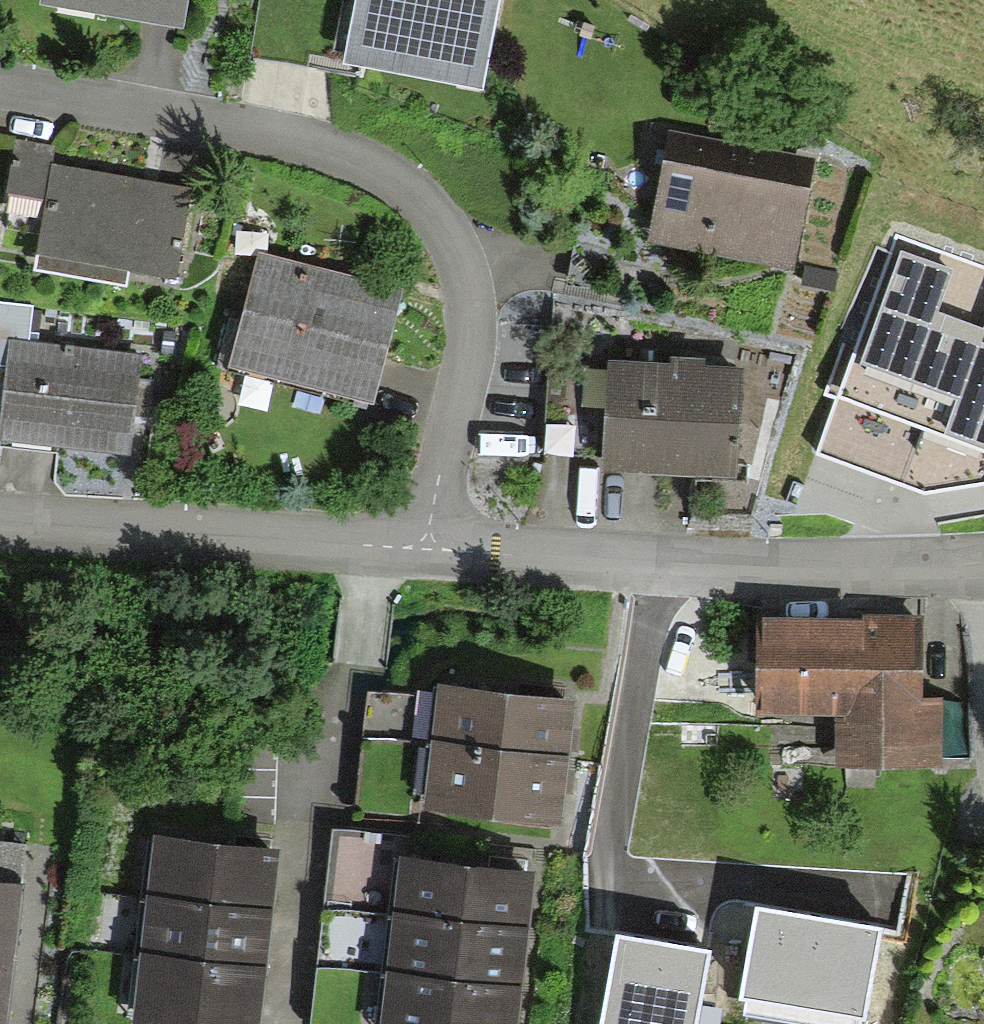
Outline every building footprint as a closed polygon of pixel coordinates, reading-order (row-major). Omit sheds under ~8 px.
[(37,3),(176,19),(178,0),(38,0),(37,3)] [(344,66),(485,91),(501,0),(356,0),(344,66)] [(785,266),(804,164),(668,139),(649,240),(785,266)] [(56,149),(13,143),(4,201),(46,208),(34,280),(127,295),(129,279),(179,287),(195,190),(53,167),(56,149)] [(900,239),(820,461),(926,499),(983,490),(983,270),(900,239)] [(387,292),(252,259),(225,368),(359,401),(387,292)] [(828,278),(799,272),(796,286),(825,292),(828,278)] [(0,304),(0,371),(7,371),(0,427),(0,448),(128,461),(135,403),(139,359),(29,349),(33,307),(0,304)] [(737,372),(609,368),(606,481),(734,485),(737,372)] [(926,606),(757,604),(756,700),(833,701),(832,755),(943,757),(944,686),(924,686),(926,606)] [(443,676),(436,737),(564,753),(571,692),(443,676)] [(564,753),(436,737),(428,798),(556,814),(564,753)] [(149,893),(268,905),(274,845),(156,832),(149,893)] [(405,906),(523,922),(531,862),(413,846),(405,906)] [(0,874),(0,1013),(14,875),(0,874)] [(268,905),(149,893),(143,953),(261,966),(268,905)] [(523,922),(405,906),(397,966),(515,982),(523,922)] [(877,932),(759,911),(744,997),(863,1017),(877,932)] [(620,939),(605,1023),(693,1023),(705,954),(620,939)] [(261,966),(143,953),(136,1013),(237,1023),(255,1023),(261,966)] [(515,982),(397,966),(389,1023),(509,1023),(515,982)]
